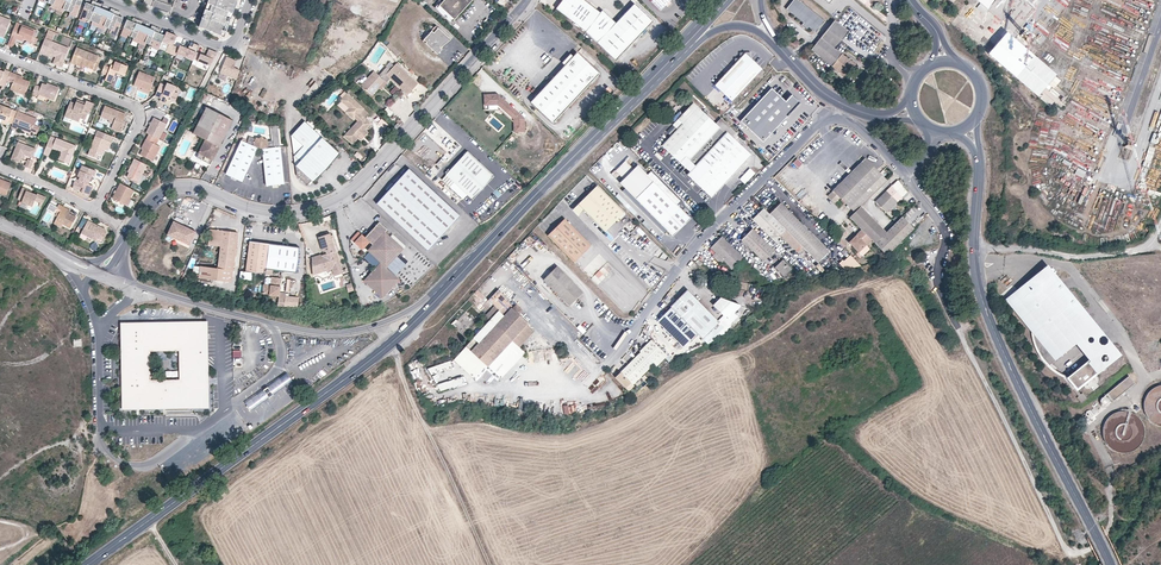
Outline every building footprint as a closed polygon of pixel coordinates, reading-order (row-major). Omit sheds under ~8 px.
[(49,3),(52,5),(51,7),(57,10),(61,0),(50,0),(49,3)] [(72,0),(61,0),(57,10),(63,13),(66,14),(72,0)] [(80,3),(76,2),(76,0),(72,0),(67,11),(70,12),(69,14),(76,17),(80,6),(79,5),(80,3)] [(235,1),(237,2),(238,0),(217,0),(217,1),(215,0),(214,0),(212,5),(209,11),(205,10),(201,22),(203,23),(202,28),(222,36),(223,32),(226,33),(231,19),(228,18),(230,12),(231,12),(235,1)] [(451,23),(473,0),(444,0),(436,9),(451,23)] [(652,22),(633,5),(616,25),(602,13),(600,15),(582,0),(563,0),(556,9),(585,34),(617,62),(652,22)] [(659,10),(670,0),(649,0),(659,10)] [(815,32),(825,20),(799,0),(793,0),(786,9),(803,23),(801,25),(807,29),(809,27),(815,32)] [(988,9),(996,0),(977,0),(988,9)] [(89,21),(97,3),(96,3),(97,2),(93,1),(92,5),(90,8),(86,6),(86,8),(84,7),(79,20),(85,22),(86,20),(89,21)] [(98,27),(103,15),(101,15),(102,13),(98,11),(99,8),(101,4),(98,3),(97,3),(89,21),(92,22),(92,24),(98,27)] [(34,14),(40,16),(42,9),(36,7),(34,14)] [(108,29),(115,11),(115,10),(112,9),(110,13),(109,16),(105,14),(104,16),(103,15),(98,27),(104,29),(105,28),(108,29)] [(120,22),(120,21),(116,19),(118,16),(119,12),(116,11),(115,11),(108,29),(111,30),(110,33),(116,35),(121,23),(120,22)] [(5,35),(11,20),(0,16),(0,33),(5,35)] [(130,39),(138,20),(137,20),(137,19),(134,18),(133,22),(131,25),(127,23),(127,25),(125,24),(121,35),(127,38),(130,39)] [(142,32),(143,30),(139,28),(140,25),(142,21),(138,20),(130,39),(139,43),(144,32),(142,32)] [(835,49),(849,31),(835,20),(821,37),(835,49)] [(11,36),(16,39),(17,37),(24,39),(33,43),(35,38),(38,31),(16,23),(11,36)] [(148,47),(156,28),(156,27),(153,26),(151,30),(150,33),(146,31),(145,33),(144,32),(139,43),(145,46),(148,47)] [(442,49),(440,48),(451,40),(436,26),(422,41),(437,54),(442,49)] [(162,41),(163,40),(161,40),(162,38),(158,36),(159,33),(161,29),(157,28),(156,28),(149,44),(152,45),(152,47),(158,50),(159,50),(162,41)] [(48,30),(45,37),(52,40),(55,33),(48,30)] [(176,54),(179,48),(173,45),(177,36),(166,32),(165,36),(163,40),(162,41),(169,44),(166,52),(176,56),(176,54)] [(1040,44),(1046,38),(1040,32),(1034,38),(1040,44)] [(390,40),(396,44),(400,38),(394,34),(390,40)] [(397,50),(381,35),(379,39),(394,54),(397,50)] [(11,36),(7,45),(13,48),(16,39),(11,36)] [(821,37),(811,49),(844,76),(854,64),(835,49),(821,37)] [(45,39),(39,53),(45,55),(46,53),(54,56),(55,57),(64,60),(69,48),(45,39)] [(1015,75),(1027,61),(1013,49),(1004,42),(993,55),(1015,75)] [(179,48),(176,54),(184,57),(193,60),(194,59),(196,52),(199,45),(193,43),(192,47),(189,45),(188,49),(180,45),(179,48)] [(77,47),(70,63),(76,65),(77,63),(84,66),(97,71),(99,64),(96,63),(99,56),(77,47)] [(217,53),(209,49),(206,56),(196,52),(194,59),(211,66),(217,53)] [(735,58),(735,63),(715,85),(716,86),(732,101),(763,69),(751,58),(750,52),(740,53),(740,58),(735,58)] [(554,79),(577,100),(600,74),(577,54),(572,59),(573,63),(570,66),(568,64),(554,79)] [(1055,73),(1033,54),(1027,61),(1015,75),(1038,94),(1055,73)] [(62,66),(64,60),(55,57),(53,63),(62,66)] [(226,57),(220,73),(236,80),(240,71),(233,68),(236,61),(226,57)] [(110,67),(105,65),(101,73),(107,75),(105,80),(111,83),(115,72),(125,76),(128,66),(115,61),(113,65),(111,65),(110,67)] [(372,94),(379,87),(385,80),(386,82),(390,78),(408,94),(418,83),(396,63),(390,70),(387,67),(379,75),(374,71),(368,77),(370,79),(364,86),(372,94)] [(6,83),(7,80),(11,72),(5,70),(4,72),(0,70),(0,82),(1,80),(6,83)] [(142,88),(150,91),(153,92),(154,90),(151,89),(155,77),(139,71),(134,85),(142,88)] [(23,77),(11,72),(7,80),(13,83),(10,89),(25,95),(30,82),(23,79),(23,77)] [(361,84),(364,86),(370,79),(368,77),(361,84)] [(577,100),(554,79),(531,103),(554,124),(577,100)] [(41,87),(35,85),(32,94),(37,96),(38,94),(54,100),(59,88),(49,84),(49,86),(46,85),(42,83),(41,87)] [(166,85),(160,83),(155,96),(161,98),(160,101),(165,102),(166,98),(167,96),(171,98),(170,100),(176,102),(177,98),(181,89),(181,88),(167,83),(166,85)] [(393,94),(398,89),(395,86),(390,91),(393,94)] [(732,101),(716,86),(705,98),(722,115),(733,103),(732,101)] [(187,92),(181,89),(177,98),(184,100),(187,92)] [(771,89),(740,122),(762,144),(799,105),(791,97),(785,102),(771,89)] [(513,119),(514,132),(525,132),(524,117),(498,93),(484,94),(484,104),(497,104),(513,119)] [(352,144),(358,138),(361,135),(365,136),(368,133),(365,130),(371,124),(359,114),(364,109),(347,94),(343,99),(343,103),(346,105),(347,104),(353,109),(348,115),(352,119),(355,118),(358,121),(344,136),(352,144)] [(80,103),(81,101),(77,99),(75,104),(70,102),(65,116),(79,122),(80,118),(85,119),(88,113),(90,113),(93,103),(87,100),(86,103),(85,105),(80,103)] [(690,172),(726,133),(715,124),(693,103),(678,119),(682,124),(662,145),(684,166),(690,172)] [(12,124),(18,111),(0,104),(0,119),(12,124)] [(114,121),(113,124),(111,128),(121,132),(125,121),(124,120),(126,114),(105,106),(101,116),(109,120),(114,121)] [(388,116),(392,113),(388,106),(384,109),(388,116)] [(196,157),(210,164),(233,120),(206,107),(193,133),(205,139),(196,157)] [(23,113),(18,125),(32,131),(36,119),(23,113)] [(156,138),(159,139),(167,124),(154,117),(146,132),(149,134),(156,138)] [(736,132),(721,118),(715,124),(726,133),(727,132),(732,137),(736,132)] [(300,162),(296,166),(297,176),(305,185),(309,184),(312,181),(314,183),(341,154),(305,122),(292,136),(303,146),(294,156),(300,162)] [(274,147),(280,146),(278,127),(270,128),(272,142),(274,142),(274,147)] [(108,141),(110,135),(98,131),(88,155),(95,158),(96,153),(99,154),(102,156),(105,150),(108,141)] [(712,198),(752,155),(732,137),(727,132),(726,133),(690,172),(684,166),(690,172),(688,174),(692,178),(691,179),(712,198)] [(153,143),(156,138),(149,134),(146,139),(148,140),(143,150),(140,155),(153,161),(160,147),(153,143)] [(46,147),(43,154),(49,156),(52,148),(61,152),(63,153),(60,160),(69,164),(76,146),(56,137),(54,142),(49,140),(46,147)] [(241,182),(257,148),(263,149),(262,148),(274,147),(274,142),(272,142),(267,143),(267,140),(264,139),(264,138),(263,137),(262,137),(261,139),(257,138),(256,140),(251,139),(249,140),(247,143),(241,141),(226,174),(241,182)] [(35,149),(18,142),(11,159),(20,162),(23,154),(32,158),(35,149)] [(284,184),(280,146),(274,147),(262,148),(263,149),(263,158),(266,186),(284,184)] [(357,151),(354,155),(360,160),(363,155),(357,151)] [(492,176),(467,151),(445,174),(470,198),(492,176)] [(138,182),(147,165),(134,158),(130,167),(132,168),(129,172),(127,177),(138,182)] [(793,162),(798,168),(803,163),(797,158),(793,162)] [(861,206),(887,180),(865,158),(833,190),(835,192),(840,198),(855,212),(861,206)] [(33,161),(28,159),(25,167),(30,168),(33,161)] [(624,179),(633,169),(626,162),(617,171),(624,179)] [(83,188),(81,191),(81,192),(89,195),(93,186),(89,184),(92,175),(94,176),(96,171),(82,165),(77,176),(80,177),(78,182),(76,181),(75,181),(73,184),(83,188)] [(632,194),(637,199),(673,235),(690,219),(638,165),(633,169),(624,179),(620,183),(632,194)] [(459,216),(408,168),(375,203),(427,251),(459,216)] [(744,183),(754,173),(750,169),(740,178),(744,183)] [(7,195),(11,183),(0,179),(0,192),(7,195)] [(907,191),(898,179),(891,186),(902,197),(907,191)] [(130,199),(134,190),(120,183),(112,198),(126,205),(130,199)] [(605,231),(625,212),(624,212),(597,185),(578,204),(584,210),(605,231)] [(902,197),(891,186),(876,202),(886,212),(902,197)] [(39,206),(41,207),(46,197),(38,193),(37,195),(31,192),(26,190),(27,189),(22,187),(18,199),(22,201),(21,202),(33,206),(35,201),(40,203),(39,206)] [(446,193),(456,203),(461,198),(451,188),(446,193)] [(840,198),(835,192),(830,197),(835,203),(840,198)] [(634,202),(637,199),(632,194),(629,197),(634,202)] [(770,213),(786,229),(818,262),(829,251),(781,203),(770,213)] [(62,209),(63,206),(59,204),(55,212),(59,214),(55,220),(63,224),(70,228),(76,217),(69,213),(62,209)] [(578,204),(572,209),(578,215),(584,210),(578,204)] [(875,243),(886,232),(861,206),(855,212),(849,217),(862,230),(871,239),(875,243)] [(770,213),(764,208),(753,218),(775,240),(786,229),(770,213)] [(914,228),(902,216),(886,232),(875,243),(887,255),(914,228)] [(591,245),(565,218),(548,235),(574,262),(591,245)] [(94,236),(98,239),(103,241),(107,233),(106,229),(99,225),(97,227),(92,224),(93,222),(89,219),(81,233),(92,239),(94,236)] [(166,235),(189,246),(196,232),(173,221),(166,235)] [(364,280),(382,297),(399,279),(395,275),(386,267),(397,256),(403,249),(385,232),(387,230),(379,222),(365,237),(358,231),(351,239),(362,249),(370,242),(373,245),(368,250),(369,251),(381,262),(375,268),(364,280)] [(827,231),(830,234),(836,228),(833,225),(827,231)] [(775,250),(753,228),(742,240),(763,261),(775,250)] [(232,281),(238,232),(210,229),(209,244),(221,246),(218,268),(201,266),(199,277),(232,281)] [(871,239),(862,230),(857,235),(866,244),(871,239)] [(728,231),(722,236),(732,247),(738,241),(728,231)] [(326,252),(326,254),(327,255),(324,256),(324,257),(321,258),(320,256),(316,257),(316,256),(312,258),(312,275),(320,272),(320,271),(333,267),(336,276),(343,273),(329,234),(318,237),(322,251),(326,252)] [(866,244),(857,235),(849,242),(858,252),(866,244)] [(732,247),(722,236),(711,248),(716,252),(724,261),(732,269),(743,258),(732,247)] [(838,241),(844,247),(847,244),(841,238),(838,241)] [(250,241),(246,272),(260,274),(265,274),(266,269),(296,273),(299,248),(250,241)] [(862,256),(870,248),(866,244),(858,252),(862,256)] [(381,262),(369,251),(364,257),(375,268),(381,262)] [(724,261),(716,252),(712,255),(721,264),(724,261)] [(849,274),(860,264),(850,253),(839,263),(849,274)] [(406,264),(397,256),(386,267),(395,275),(406,264)] [(775,267),(784,276),(791,269),(782,260),(775,267)] [(1000,294),(1005,301),(1030,331),(1032,340),(1034,348),(1038,356),(1043,362),(1048,368),(1060,376),(1069,380),(1079,392),(1124,355),(1050,265),(1038,274),(1033,269),(1014,286),(1010,286),(1000,294)] [(583,292),(557,266),(544,279),(569,305),(583,292)] [(334,276),(336,276),(333,267),(320,271),(320,272),(332,269),(334,276)] [(597,284),(606,278),(601,270),(592,276),(597,284)] [(246,272),(240,271),(239,279),(259,281),(260,276),(260,274),(246,272)] [(272,287),(264,286),(263,293),(270,293),(270,292),(280,294),(280,292),(281,286),(279,286),(280,278),(271,277),(270,284),(273,285),(272,287)] [(499,310),(490,320),(466,346),(492,370),(500,377),(506,371),(494,360),(512,340),(521,348),(535,334),(525,325),(528,322),(506,302),(509,299),(498,289),(488,300),(495,306),(499,310)] [(687,289),(671,306),(672,307),(697,333),(702,338),(707,343),(714,340),(713,338),(719,332),(721,335),(723,333),(727,329),(726,328),(720,322),(718,320),(687,289)] [(299,297),(286,296),(284,306),(298,307),(299,297)] [(727,319),(740,306),(740,305),(721,298),(713,305),(723,315),(725,316),(727,319)] [(485,316),(490,320),(499,310),(495,306),(485,316)] [(697,333),(672,307),(658,321),(683,346),(697,333)] [(720,322),(726,328),(728,319),(727,319),(725,316),(720,322)] [(528,322),(525,325),(535,334),(521,348),(523,350),(539,333),(528,322)] [(125,407),(206,406),(205,324),(124,325),(124,339),(125,407)] [(494,360),(506,371),(525,351),(523,350),(521,348),(512,340),(494,360)] [(655,367),(667,355),(652,340),(640,351),(641,352),(621,371),(633,384),(653,364),(655,367)] [(492,370),(466,346),(454,359),(480,383),(492,370)] [(450,361),(427,369),(431,375),(452,367),(450,361)] [(286,372),(267,386),(273,394),(285,385),(288,390),(295,384),(286,372)] [(462,376),(437,385),(440,391),(464,383),(462,376)] [(595,382),(599,386),(603,382),(605,379),(601,376),(595,382)] [(1135,383),(1129,376),(1108,393),(1114,400),(1135,383)] [(267,386),(263,389),(269,397),(273,394),(267,386)] [(263,389),(245,402),(251,410),(269,397),(263,389)] [(569,402),(569,408),(563,407),(562,414),(573,414),(573,402),(569,402)] [(1091,410),(1083,414),(1088,423),(1096,419),(1091,410)]
